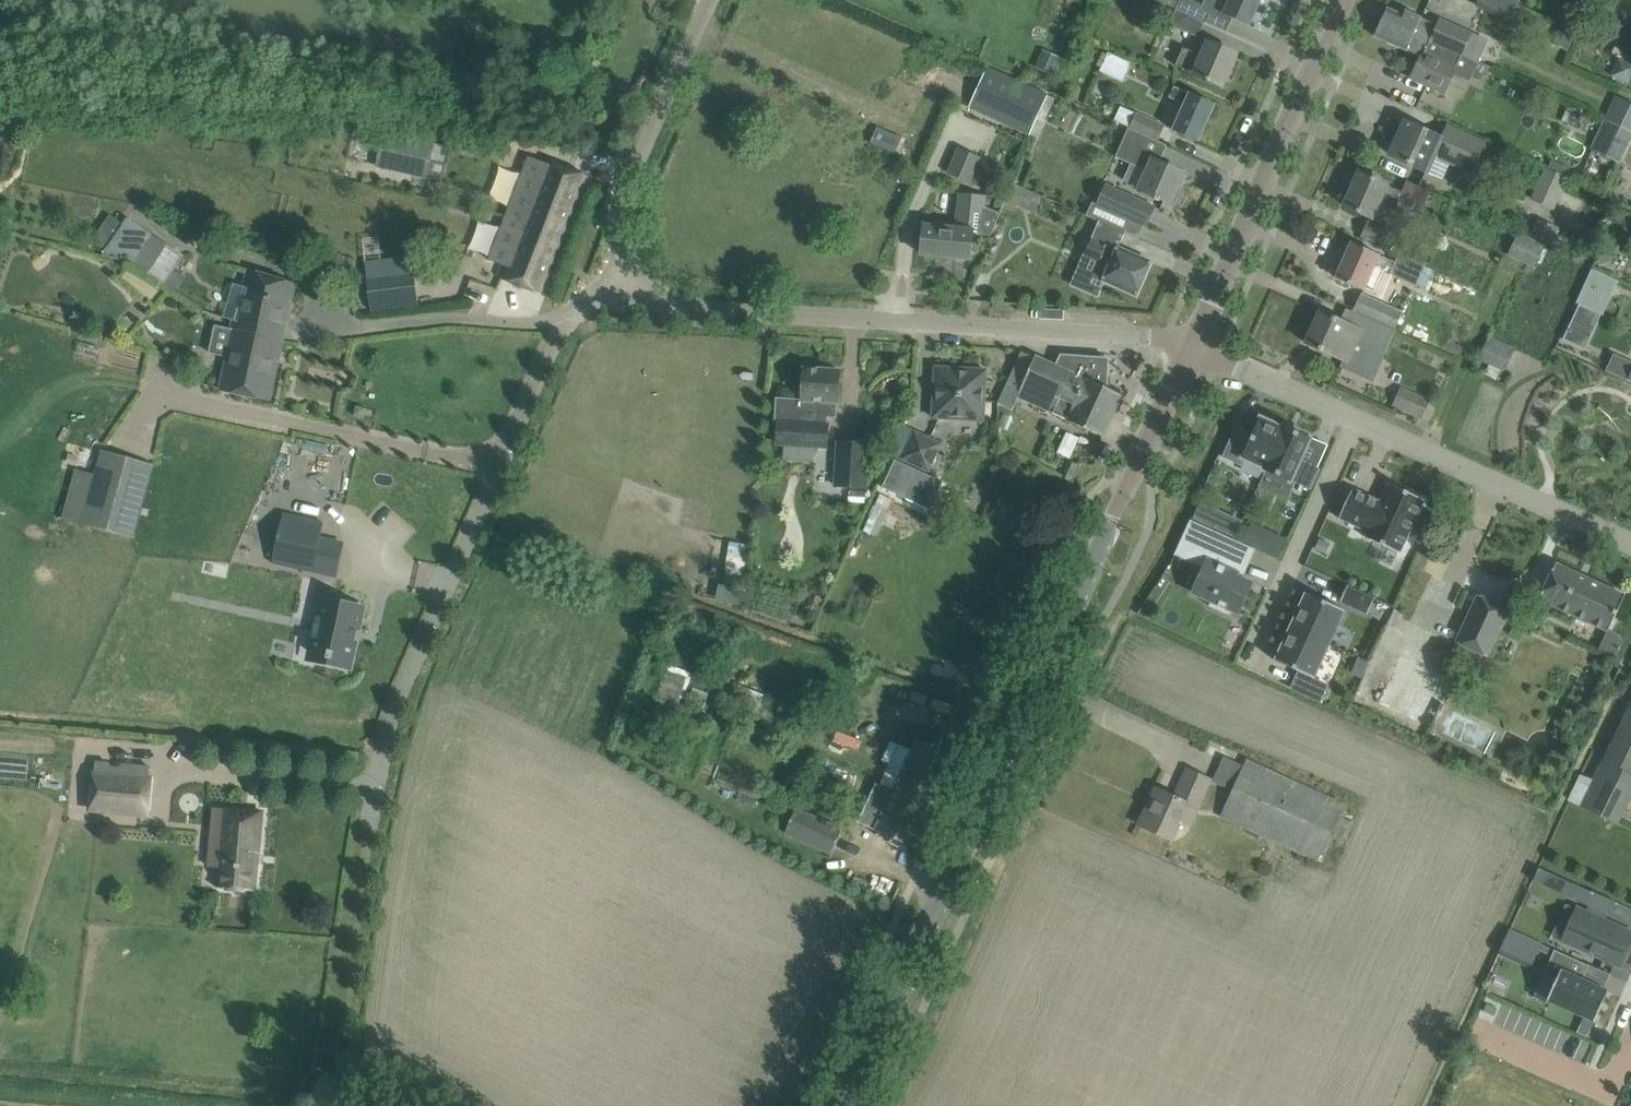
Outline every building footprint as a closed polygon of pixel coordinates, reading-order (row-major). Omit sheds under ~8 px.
[(1166,4),(1177,8),(1176,10),(1196,19),(1205,22),(1206,21),(1205,20),(1204,22),(1196,18),(1202,6),(1201,5),(1201,4),(1192,0),(1168,0),(1166,4)] [(1201,4),(1201,5),(1202,6),(1210,9),(1209,11),(1210,11),(1212,8),(1224,14),(1233,18),(1250,25),(1261,0),(1203,0),(1201,4)] [(1406,11),(1404,16),(1388,8),(1375,36),(1422,57),(1429,40),(1479,61),(1488,40),(1470,32),(1470,33),(1438,19),(1436,25),(1406,11)] [(1175,13),(1170,25),(1199,37),(1205,22),(1196,19),(1176,10),(1175,13)] [(1561,25),(1552,44),(1568,51),(1576,32),(1561,25)] [(1472,76),(1479,61),(1429,40),(1422,57),(1412,78),(1443,93),(1454,69),(1472,76)] [(1237,54),(1217,45),(1209,41),(1202,56),(1184,48),(1176,65),(1194,74),(1223,87),(1237,54)] [(1035,67),(1056,76),(1064,59),(1042,49),(1035,67)] [(1096,71),(1122,83),(1131,62),(1106,50),(1096,71)] [(1030,135),(1048,95),(988,68),(970,108),(1030,135)] [(1215,104),(1195,95),(1191,93),(1190,93),(1175,86),(1169,97),(1185,105),(1174,131),(1198,142),(1215,104)] [(1630,130),(1630,103),(1617,97),(1606,120),(1630,130)] [(1137,113),(1130,127),(1159,140),(1165,126),(1137,113)] [(1630,143),(1630,130),(1606,120),(1592,149),(1622,162),(1630,143)] [(1471,136),(1467,134),(1447,125),(1441,138),(1406,122),(1391,155),(1411,164),(1418,167),(1428,171),(1435,155),(1473,172),(1486,143),(1471,136)] [(877,126),(871,142),(884,148),(891,132),(877,126)] [(1129,128),(1122,142),(1131,146),(1124,160),(1148,171),(1140,190),(1151,194),(1171,203),(1172,201),(1177,204),(1183,190),(1178,188),(1184,173),(1164,164),(1161,162),(1168,145),(1129,128)] [(340,151),(341,129),(329,129),(328,150),(340,151)] [(384,134),(377,164),(427,176),(434,146),(384,134)] [(959,149),(949,173),(971,183),(981,159),(959,149)] [(506,215),(510,217),(506,227),(502,226),(489,259),(505,265),(500,278),(542,294),(587,176),(546,160),(545,162),(533,158),(527,174),(522,172),(506,215)] [(1566,177),(1547,168),(1533,199),(1552,208),(1566,177)] [(1360,172),(1345,206),(1365,214),(1373,218),(1382,198),(1405,209),(1408,201),(1424,208),(1431,192),(1407,181),(1402,191),(1388,185),(1388,184),(1380,180),(1360,172)] [(1006,201),(1004,208),(1014,212),(1016,205),(1023,208),(1030,190),(1014,183),(1006,201)] [(1092,202),(1087,215),(1100,221),(1126,232),(1139,238),(1144,225),(1146,226),(1155,207),(1106,185),(1097,204),(1092,202)] [(923,226),(921,254),(971,258),(974,232),(981,233),(983,211),(985,196),(965,194),(963,210),(959,210),(957,229),(923,226)] [(97,231),(109,236),(118,217),(105,212),(97,231)] [(114,236),(102,255),(120,260),(134,264),(165,284),(182,258),(137,225),(127,218),(114,236)] [(1530,235),(1552,244),(1559,228),(1537,218),(1530,235)] [(1091,274),(1104,280),(1137,295),(1151,262),(1119,248),(1126,232),(1100,221),(1084,256),(1097,261),(1091,274)] [(1390,249),(1396,235),(1368,222),(1362,236),(1390,249)] [(1535,268),(1546,245),(1519,232),(1508,255),(1535,268)] [(1352,242),(1336,278),(1356,287),(1364,291),(1374,269),(1390,276),(1416,288),(1418,284),(1423,272),(1426,266),(1400,254),(1396,263),(1380,255),(1372,251),(1352,242)] [(446,275),(467,282),(476,256),(454,249),(446,275)] [(383,267),(366,270),(372,310),(418,304),(415,274),(384,278),(383,267)] [(1423,272),(1418,284),(1426,288),(1432,276),(1423,272)] [(233,283),(227,302),(241,306),(237,320),(235,327),(284,337),(290,308),(295,284),(274,279),(250,274),(246,287),(233,283)] [(1586,284),(1578,301),(1603,313),(1611,296),(1586,284)] [(1395,329),(1402,313),(1362,295),(1355,311),(1395,329)] [(1580,305),(1564,339),(1585,348),(1601,315),(1580,305)] [(1394,330),(1367,318),(1347,309),(1342,321),(1321,311),(1307,344),(1346,361),(1344,366),(1372,379),(1394,330)] [(215,329),(209,354),(226,357),(219,390),(249,396),(270,400),(283,342),(284,337),(235,327),(235,329),(216,325),(215,329)] [(1489,335),(1479,360),(1505,371),(1515,347),(1495,338),(1489,335)] [(1109,358),(1097,357),(1061,354),(1056,365),(1036,356),(1035,357),(1023,352),(999,404),(1012,410),(1017,397),(1068,420),(1068,421),(1084,428),(1104,437),(1123,395),(1107,388),(1109,358)] [(1607,371),(1628,381),(1630,374),(1630,362),(1614,355),(1607,371)] [(984,421),(986,392),(987,370),(982,370),(980,367),(971,366),(969,369),(936,367),(933,418),(984,421)] [(776,398),(775,423),(779,423),(778,444),(785,445),(784,460),(815,462),(816,446),(827,447),(829,424),(828,424),(829,417),(833,417),(837,418),(838,403),(839,403),(839,392),(841,370),(804,368),(803,390),(802,399),(776,398)] [(1422,418),(1430,400),(1403,387),(1394,405),(1422,418)] [(1286,429),(1285,428),(1262,418),(1251,441),(1234,434),(1224,457),(1242,465),(1245,458),(1267,468),(1268,468),(1286,429)] [(1285,428),(1286,429),(1268,468),(1267,468),(1266,470),(1291,481),(1292,479),(1313,489),(1321,469),(1300,460),(1311,438),(1286,427),(1285,428)] [(901,458),(929,471),(942,443),(914,430),(901,458)] [(838,444),(836,488),(866,489),(869,446),(838,444)] [(154,464),(102,450),(82,524),(133,538),(154,464)] [(897,459),(883,487),(931,509),(943,482),(897,459)] [(1074,482),(1081,466),(1080,465),(1071,461),(1063,478),(1068,480),(1072,482),(1074,482)] [(1390,484),(1382,502),(1353,489),(1340,518),(1369,531),(1366,537),(1400,553),(1425,500),(1390,484)] [(1199,502),(1191,520),(1213,530),(1222,512),(1199,502)] [(324,523),(284,514),(273,563),(313,572),(314,570),(322,572),(325,562),(316,560),(324,523)] [(1233,611),(1238,613),(1252,582),(1236,575),(1238,572),(1224,565),(1236,540),(1213,530),(1191,520),(1185,531),(1191,534),(1187,542),(1212,553),(1194,593),(1213,601),(1211,606),(1231,615),(1233,611)] [(1267,535),(1262,547),(1278,554),(1283,542),(1267,535)] [(1320,539),(1315,549),(1326,555),(1331,544),(1320,539)] [(743,581),(746,543),(726,542),(724,580),(743,581)] [(1609,631),(1616,615),(1625,595),(1556,563),(1540,599),(1609,631)] [(1368,614),(1376,598),(1349,586),(1342,602),(1368,614)] [(1287,625),(1330,645),(1346,611),(1306,593),(1299,607),(1295,605),(1287,625)] [(1456,642),(1488,657),(1510,610),(1479,595),(1456,642)] [(310,639),(315,640),(312,653),(351,661),(362,609),(324,600),(321,614),(316,613),(310,639)] [(1278,644),(1282,646),(1275,660),(1315,678),(1330,645),(1287,625),(1278,644)] [(683,663),(699,669),(703,657),(687,651),(683,663)] [(1378,705),(1432,729),(1454,680),(1400,656),(1378,705)] [(672,706),(685,670),(669,664),(648,719),(660,722),(663,712),(665,713),(668,704),(672,706)] [(689,671),(675,707),(681,709),(695,674),(689,671)] [(1321,703),(1327,689),(1317,684),(1311,698),(1321,703)] [(1630,708),(1628,707),(1602,763),(1580,806),(1618,825),(1630,798),(1630,709),(1630,708)] [(958,756),(938,747),(918,738),(913,750),(898,743),(877,791),(891,797),(876,830),(896,839),(916,848),(958,756)] [(1248,761),(1222,817),(1319,862),(1322,863),(1322,862),(1333,837),(1345,843),(1354,822),(1343,817),(1348,806),(1248,761)] [(91,806),(148,811),(151,778),(149,777),(150,767),(123,764),(120,767),(111,766),(109,763),(96,762),(95,773),(94,773),(91,806)] [(1150,803),(1140,825),(1160,834),(1172,839),(1180,821),(1190,801),(1199,805),(1210,780),(1208,779),(1189,770),(1181,785),(1183,786),(1178,798),(1157,789),(1156,790),(1150,803)] [(210,846),(209,866),(220,867),(218,887),(236,889),(236,892),(247,893),(248,890),(255,891),(262,812),(214,807),(214,808),(212,826),(212,831),(211,842),(210,846)] [(832,854),(843,829),(797,809),(786,833),(832,854)] [(1534,881),(1587,905),(1589,906),(1587,911),(1573,943),(1620,965),(1630,941),(1630,933),(1602,920),(1605,913),(1613,917),(1619,903),(1593,891),(1540,868),(1534,881)] [(1509,928),(1499,951),(1501,952),(1533,965),(1543,943),(1511,929),(1509,928)] [(1557,980),(1548,1000),(1595,1022),(1609,991),(1583,979),(1589,965),(1555,950),(1544,974),(1557,980)]
